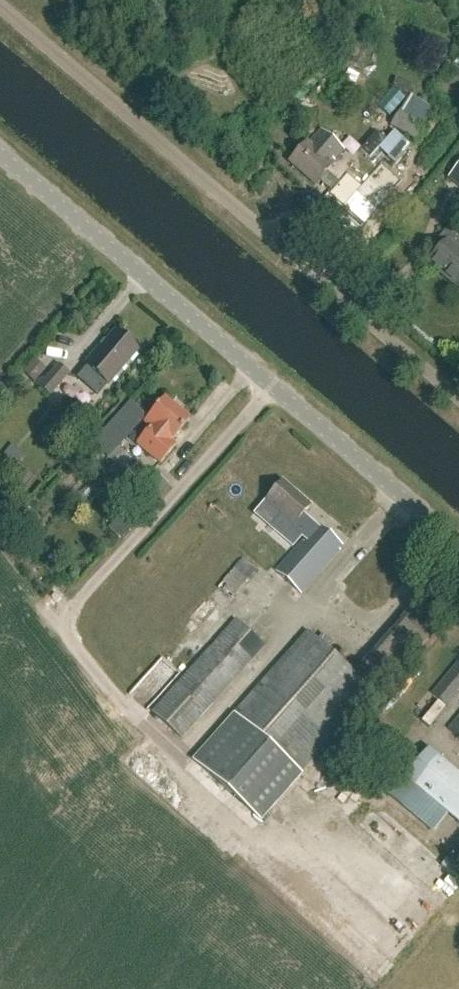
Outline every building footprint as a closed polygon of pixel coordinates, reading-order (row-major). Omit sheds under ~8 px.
[(423,126),(401,113),(392,127),(414,141),(423,126)] [(344,150),(320,130),(309,143),(306,140),(288,162),(316,186),(334,164),(333,163),(344,150)] [(448,179),(458,189),(458,165),(448,179)] [(357,229),(383,206),(362,183),(348,196),(341,188),(329,198),(357,229)] [(452,224),(441,237),(447,242),(429,264),(458,290),(458,230),(452,224)] [(139,349),(117,330),(100,351),(97,348),(84,364),(109,385),(139,349)] [(179,355),(189,369),(200,362),(191,348),(179,355)] [(69,374),(57,364),(38,386),(50,396),(69,374)] [(192,421),(166,399),(146,423),(152,428),(139,444),(163,464),(178,446),(173,443),(192,421)] [(141,415),(131,407),(123,417),(121,415),(111,426),(108,424),(91,444),(123,472),(134,459),(116,444),(132,426),(141,415)] [(0,457),(0,461),(10,470),(23,456),(11,445),(0,457)] [(314,505),(285,481),(269,500),(292,520),(278,538),(295,552),(278,572),(301,592),(339,549),(336,546),(340,542),(320,524),(319,525),(306,514),(314,505)] [(196,616),(205,630),(227,615),(218,602),(196,616)] [(261,821),(300,774),(373,692),(377,696),(441,624),(418,604),(355,675),(307,632),(192,759),(261,821)] [(264,646),(234,619),(152,711),(181,738),(264,646)] [(457,662),(430,694),(437,700),(421,718),(430,726),(458,693),(458,664),(457,662)] [(449,732),(458,740),(458,719),(449,732)] [(448,814),(458,823),(458,775),(428,749),(404,778),(389,795),(434,831),(448,814)]
